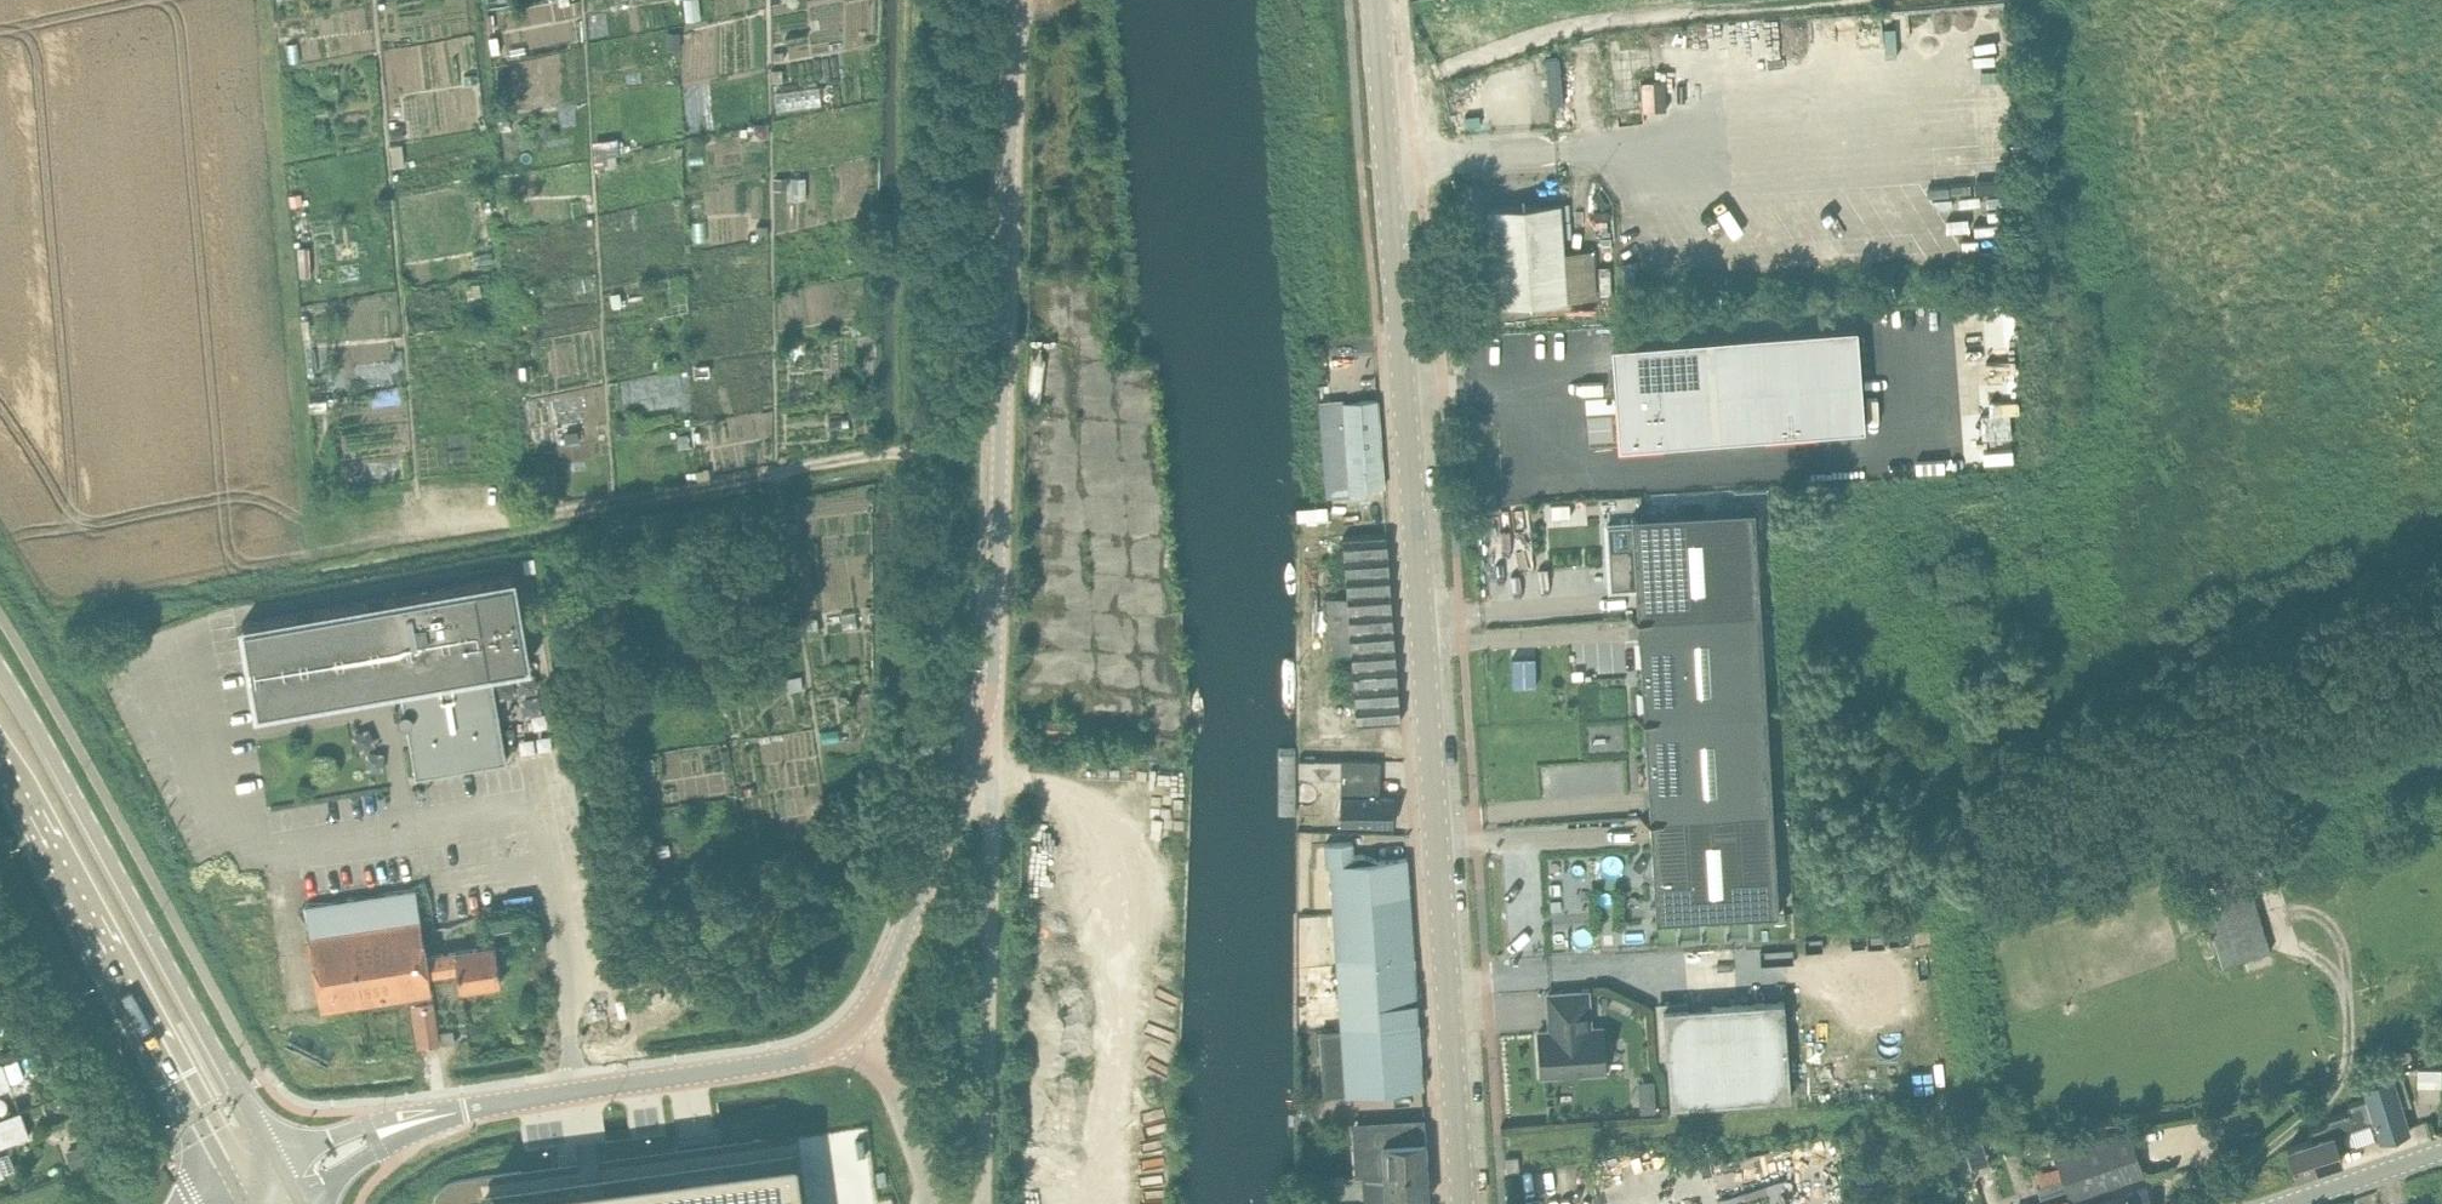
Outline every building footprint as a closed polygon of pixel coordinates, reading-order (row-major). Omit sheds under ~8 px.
[(1555,100),(1568,96),(1560,70),(1547,74),(1555,100)] [(1659,73),(1662,101),(1675,100),(1672,72),(1659,73)] [(1574,184),(1575,171),(1556,170),(1555,183),(1574,184)] [(1567,299),(1563,253),(1560,202),(1488,207),(1494,304),(1567,299)] [(1563,253),(1567,299),(1586,297),(1583,252),(1563,253)] [(882,309),(856,313),(858,324),(884,320),(882,309)] [(1857,324),(1611,341),(1619,442),(1865,425),(1857,324)] [(1331,402),(1318,403),(1326,491),(1338,490),(1338,495),(1350,494),(1364,493),(1364,488),(1383,486),(1377,399),(1352,401),(1343,401),(1331,402)] [(1344,509),(1343,497),(1315,498),(1316,510),(1344,509)] [(1631,514),(1632,524),(1607,526),(1611,589),(1636,587),(1637,616),(1761,608),(1755,506),(1631,514)] [(1357,724),(1401,720),(1387,533),(1343,535),(1344,560),(1347,597),(1327,598),(1329,631),(1334,631),(1336,652),(1352,651),(1357,724)] [(476,580),(242,621),(243,624),(258,712),(400,687),(401,694),(402,694),(402,695),(405,710),(403,711),(401,712),(400,715),(400,718),(400,720),(402,722),(405,723),(407,723),(409,735),(409,738),(416,776),(507,761),(491,672),(504,670),(532,665),(517,573),(476,580)] [(840,619),(869,618),(869,601),(839,602),(840,619)] [(1643,716),(1767,709),(1761,608),(1637,616),(1643,716)] [(1649,817),(1773,809),(1767,709),(1643,716),(1649,817)] [(1070,732),(1071,719),(1044,717),(1043,730),(1070,732)] [(1393,824),(1393,796),(1378,795),(1380,760),(1341,758),(1340,823),(1368,824),(1393,824)] [(1655,919),(1680,917),(1779,911),(1773,809),(1649,817),(1655,919)] [(356,1042),(361,1042),(556,1012),(558,1010),(560,1009),(562,1007),(563,1005),(564,1003),(564,1001),(563,999),(562,997),(493,832),(490,828),(488,826),(485,825),(482,824),(479,824),(477,824),(282,854),(278,856),(274,860),(273,864),(274,869),(342,1029),(344,1033),(347,1037),(350,1040),(356,1042)] [(1353,854),(1352,840),(1324,843),(1326,866),(1330,865),(1333,913),(1410,907),(1407,858),(1379,860),(1363,852),(1353,854)] [(2223,965),(2271,949),(2243,862),(2211,872),(2214,882),(2204,886),(2212,909),(2206,910),(2217,943),(2207,946),(2211,958),(2220,955),(2223,965)] [(1341,1028),(1417,1023),(1410,907),(1333,913),(1341,1028)] [(2288,908),(2277,912),(2286,935),(2297,931),(2288,908)] [(1105,995),(1126,995),(1126,983),(1106,982),(1105,995)] [(1589,1027),(1587,991),(1548,994),(1549,1016),(1552,1016),(1553,1030),(1538,1031),(1541,1075),(1604,1070),(1601,1027),(1589,1027)] [(1688,1006),(1687,999),(1664,1000),(1656,1010),(1659,1057),(1666,1057),(1670,1105),(1791,1097),(1784,999),(1688,1006)] [(1830,1035),(1841,1035),(1843,1012),(1831,1011),(1830,1035)] [(1345,1092),(1397,1088),(1422,1086),(1417,1023),(1341,1028),(1345,1092)] [(443,1043),(455,1041),(453,1029),(441,1030),(443,1043)] [(12,1086),(3,1062),(0,1063),(0,1091),(12,1086)] [(2380,1140),(2410,1131),(2392,1073),(2362,1082),(2380,1140)] [(2296,1175),(2342,1160),(2333,1133),(2372,1121),(2365,1097),(2346,1103),(2349,1111),(2325,1118),(2327,1123),(2309,1129),(2312,1139),(2287,1147),(2296,1175)] [(21,1111),(0,1118),(0,1146),(30,1135),(21,1111)] [(1400,1122),(1357,1125),(1358,1144),(1383,1143),(1384,1172),(1427,1170),(1424,1121),(1400,1122)] [(434,1203),(875,1203),(864,1123),(722,1143),(669,1151),(579,1163),(571,1164),(457,1180),(455,1180),(452,1181),(450,1182),(448,1183),(445,1185),(444,1186),(442,1187),(441,1189),(440,1190),(439,1192),(436,1196),(436,1198),(435,1200),(435,1202),(434,1203)] [(2070,1198),(2072,1198),(2143,1174),(2129,1131),(2057,1155),(2059,1162),(2070,1198)] [(1808,1142),(1812,1180),(1857,1175),(1852,1136),(1808,1142)] [(1505,1157),(1506,1169),(1519,1168),(1518,1156),(1505,1157)] [(2042,1203),(2072,1203),(2070,1198),(2059,1162),(2032,1171),(2042,1203)] [(1427,1170),(1384,1172),(1386,1202),(1428,1199),(1429,1199),(1427,1170)] [(2146,1186),(2091,1203),(2152,1203),(2146,1186)]
